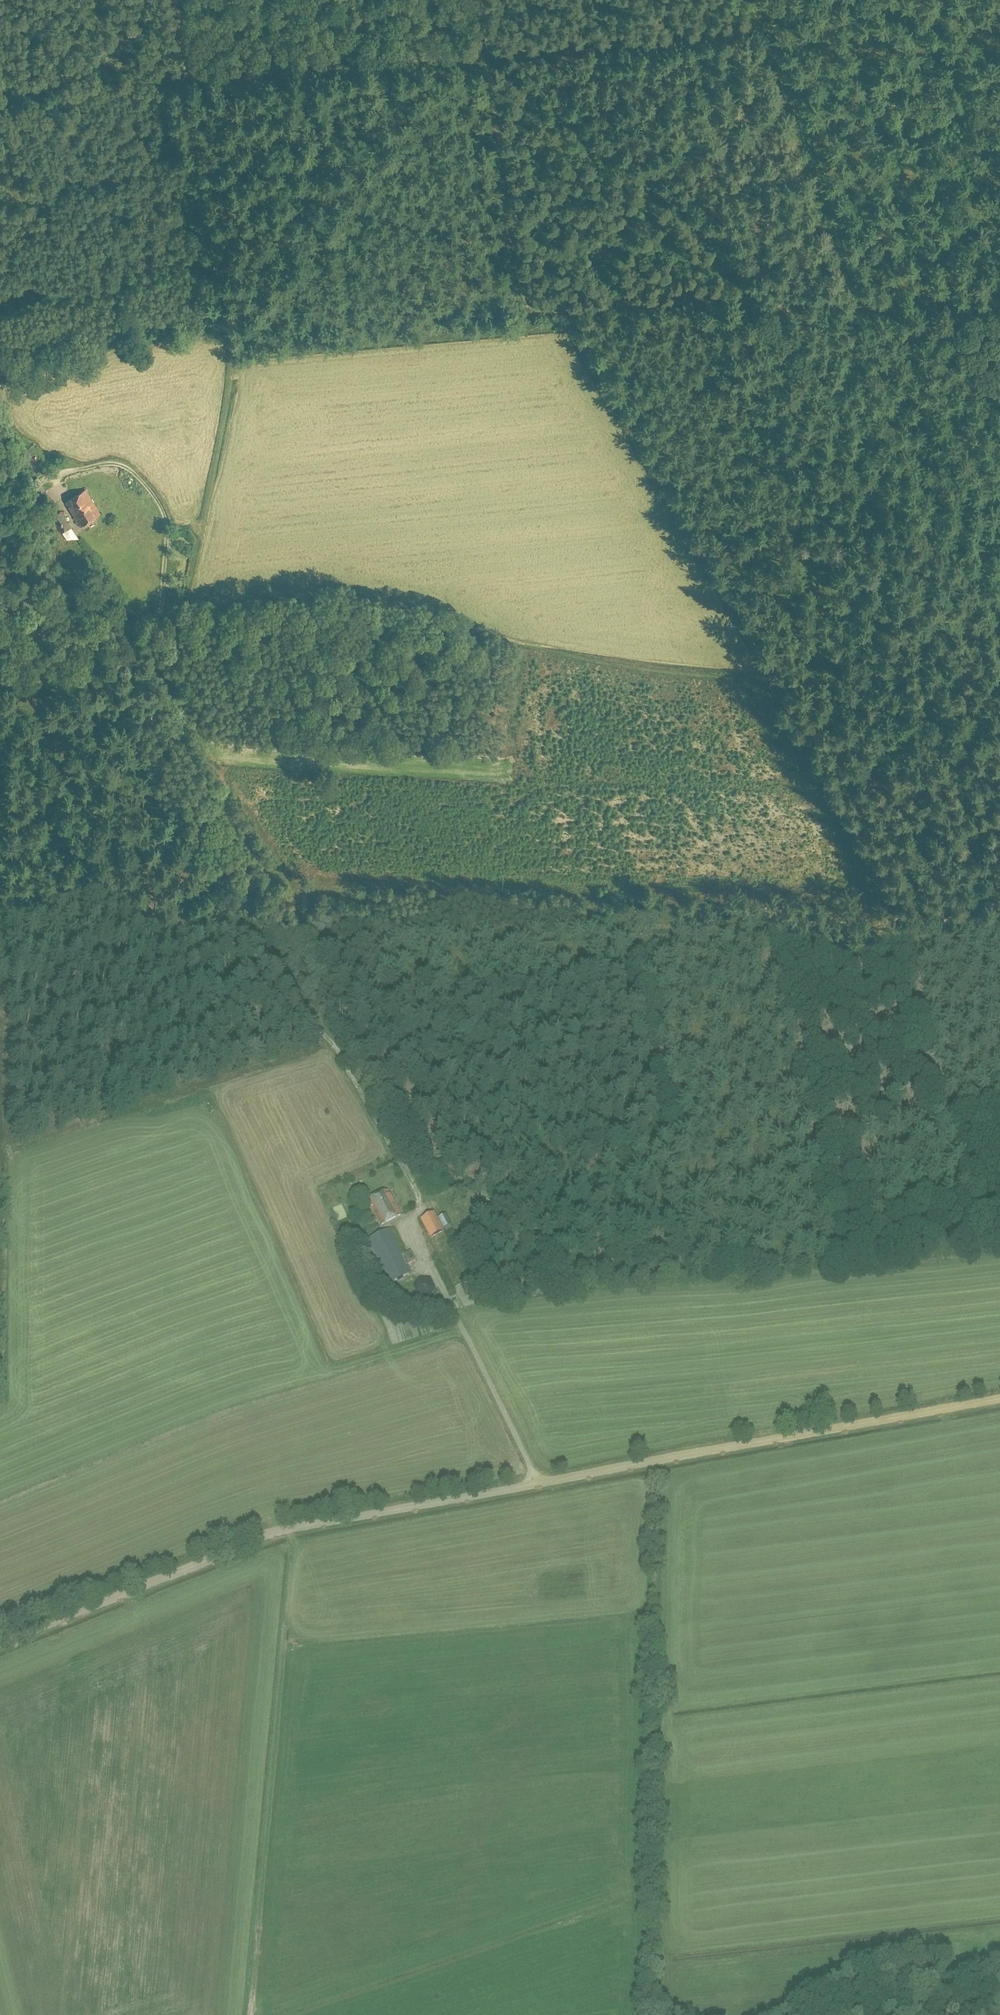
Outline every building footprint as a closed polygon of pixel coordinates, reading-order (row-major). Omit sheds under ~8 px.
[(15,380),(9,365),(0,369),(0,378),(3,386),(15,380)] [(85,490),(65,501),(80,525),(99,513),(85,490)] [(60,511),(51,517),(61,532),(70,527),(60,511)] [(366,1200),(379,1224),(400,1214),(387,1189),(366,1200)] [(335,1220),(339,1218),(342,1225),(352,1220),(345,1206),(332,1213),(335,1220)] [(433,1211),(419,1218),(429,1237),(442,1230),(433,1211)] [(388,1229),(366,1240),(388,1283),(410,1272),(406,1264),(414,1260),(409,1251),(401,1255),(388,1229)] [(434,1286),(430,1277),(418,1277),(412,1285),(417,1296),(428,1296),(434,1286)]
